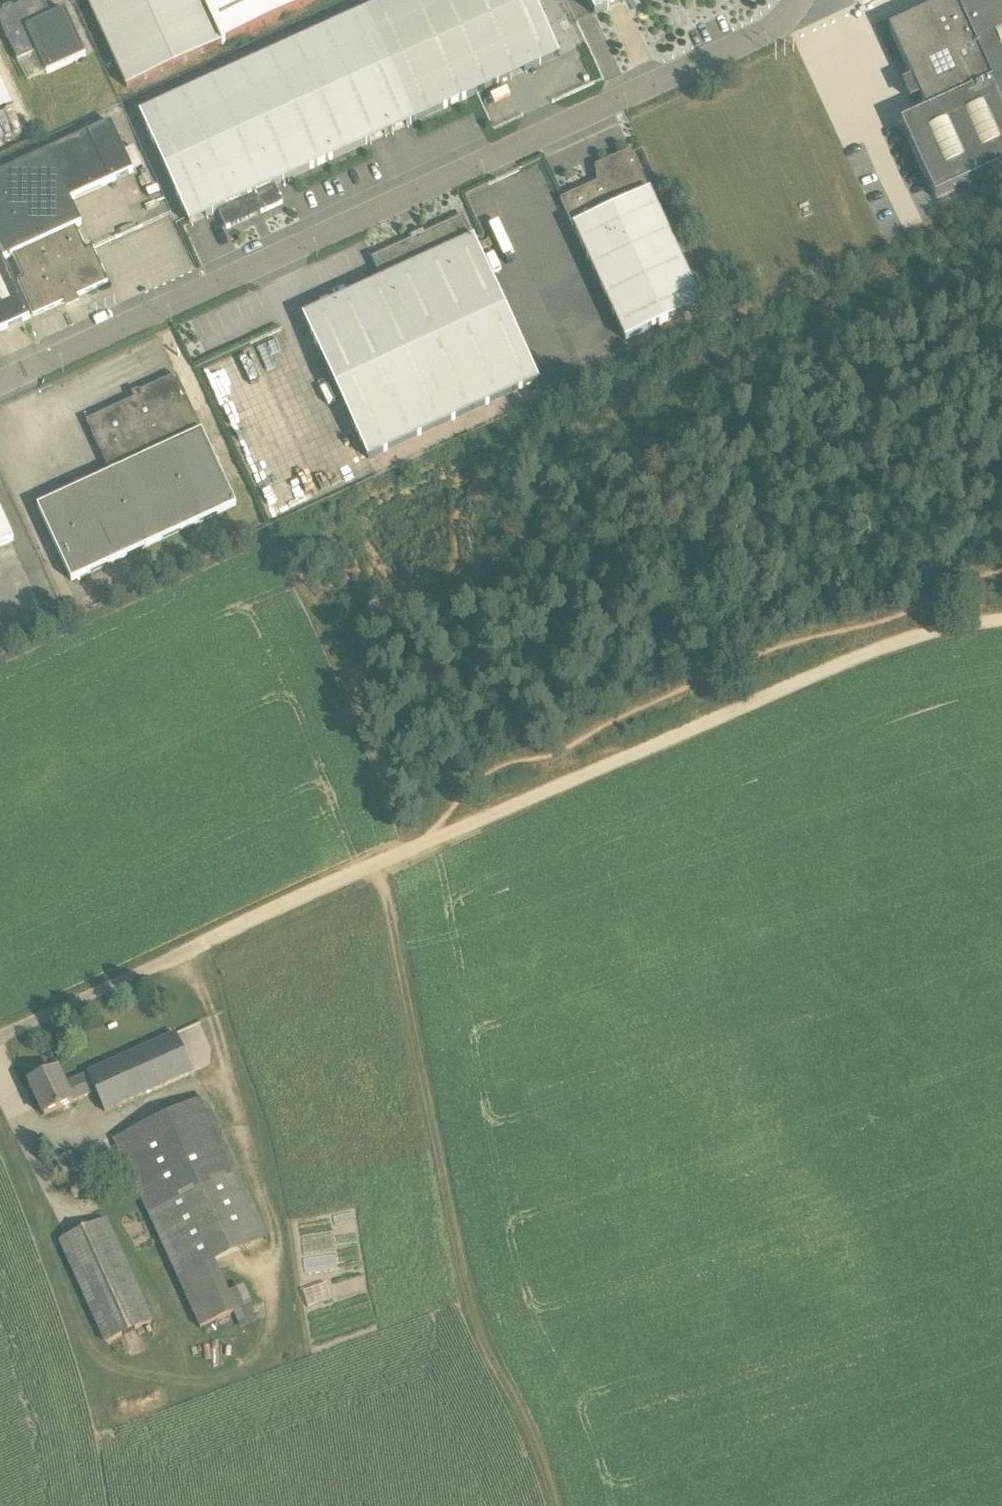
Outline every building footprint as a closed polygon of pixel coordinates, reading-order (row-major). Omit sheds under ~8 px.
[(51,17),(44,0),(32,0),(0,15),(0,20),(18,61),(38,52),(47,74),(87,56),(66,10),(51,17)] [(128,89),(320,0),(87,0),(128,89)] [(551,37),(534,0),(390,0),(368,10),(141,115),(190,224),(219,211),(227,228),(283,203),(275,185),(418,120),(560,56),(551,37)] [(595,15),(627,0),(589,0),(595,15)] [(890,29),(915,85),(906,89),(910,98),(919,94),(928,112),(902,124),(935,198),(1001,167),(1001,0),(953,0),(890,29)] [(0,79),(0,112),(13,106),(0,79)] [(81,222),(71,200),(144,167),(135,146),(124,151),(111,122),(49,150),(0,173),(0,328),(1,331),(31,318),(4,259),(13,254),(24,279),(19,282),(34,316),(109,282),(92,246),(86,250),(74,225),(81,222)] [(631,150),(596,166),(602,180),(561,199),(627,339),(701,305),(631,150)] [(464,217),(424,235),(422,231),(411,236),(413,240),(373,258),(383,280),(448,422),(538,380),(464,217)] [(383,280),(331,304),(328,298),(321,301),(324,307),(304,317),(367,459),(448,422),(383,280)] [(236,503),(177,375),(140,392),(142,396),(87,421),(111,473),(38,507),(71,579),(236,503)] [(281,511),(324,490),(316,473),(272,493),(281,511)] [(14,539),(0,508),(0,546),(14,539)] [(193,1073),(176,1034),(88,1074),(65,1084),(59,1070),(30,1083),(45,1115),(74,1102),(96,1092),(105,1112),(193,1073)] [(204,1098),(116,1138),(201,1328),(235,1314),(241,1329),(256,1322),(254,1317),(256,1316),(243,1287),(226,1294),(212,1265),(268,1240),(204,1098)] [(107,1218),(58,1241),(105,1344),(155,1321),(107,1218)]
